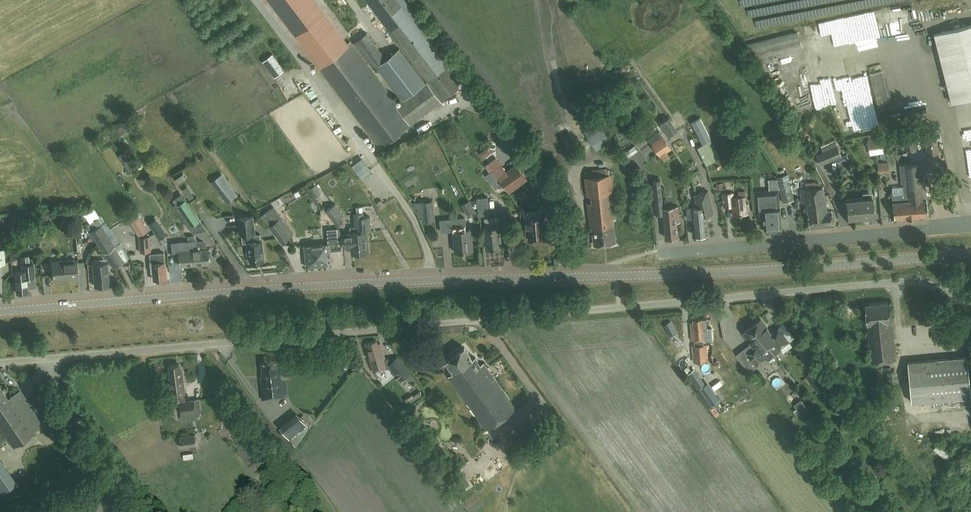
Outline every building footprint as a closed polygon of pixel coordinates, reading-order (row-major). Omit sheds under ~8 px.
[(380,148),(463,85),(398,0),(367,0),(427,81),(425,83),(399,47),(385,58),(366,32),(353,41),(373,67),(376,65),(402,99),(394,105),(315,0),(268,0),(380,148)] [(934,33),(951,102),(970,97),(970,24),(934,33)] [(752,62),(802,50),(797,32),(747,44),(752,62)] [(870,74),(879,110),(893,106),(884,70),(870,74)] [(678,130),(669,117),(660,124),(668,137),(678,130)] [(711,138),(700,117),(692,122),(702,143),(711,138)] [(672,149),(660,131),(650,138),(647,133),(645,135),(660,157),(661,156),(665,161),(671,158),(667,152),(672,149)] [(917,147),(914,131),(902,132),(905,149),(917,147)] [(605,133),(591,139),(596,148),(609,141),(605,133)] [(927,153),(938,151),(935,133),(925,135),(927,153)] [(882,137),(867,139),(869,149),(883,147),(882,137)] [(698,146),(707,163),(720,157),(711,140),(698,146)] [(465,143),(459,146),(461,151),(468,148),(465,143)] [(837,146),(823,152),(827,161),(841,155),(837,146)] [(894,217),(915,215),(915,211),(911,211),(910,200),(915,199),(913,172),(914,172),(913,162),(900,164),(902,185),(903,185),(904,196),(902,196),(902,194),(892,194),(894,217)] [(915,211),(915,215),(928,214),(923,162),(913,162),(914,172),(913,172),(915,199),(910,200),(911,211),(915,211)] [(516,164),(498,177),(509,191),(527,178),(516,164)] [(211,182),(227,203),(238,195),(222,174),(211,182)] [(613,219),(616,218),(612,174),(584,177),(586,195),(591,195),(592,202),(587,203),(590,227),(592,227),(594,244),(616,242),(613,219)] [(794,199),(788,174),(777,176),(783,202),(794,199)] [(677,222),(680,221),(678,206),(663,208),(660,179),(653,180),(656,214),(663,213),(666,237),(678,236),(677,222)] [(823,185),(800,189),(802,202),(802,203),(807,203),(807,206),(805,206),(804,208),(804,210),(806,212),(808,212),(809,225),(821,224),(816,191),(823,190),(823,185)] [(764,229),(782,227),(780,207),(778,189),(755,191),(757,209),(763,209),(764,229)] [(706,211),(706,213),(713,212),(708,190),(695,194),(698,206),(702,206),(703,212),(706,211)] [(825,199),(823,190),(816,191),(821,224),(834,222),(832,210),(827,210),(826,199),(825,199)] [(732,215),(748,214),(748,213),(747,213),(745,195),(734,196),(734,192),(722,193),(723,207),(732,206),(732,215)] [(146,205),(153,201),(151,196),(144,200),(146,205)] [(479,215),(490,214),(488,196),(477,197),(479,215)] [(874,215),(875,215),(873,197),(847,199),(849,218),(850,217),(874,215)] [(199,219),(188,202),(184,198),(176,204),(191,225),(199,219)] [(464,204),(469,214),(477,210),(472,200),(464,204)] [(82,207),(90,220),(99,213),(92,201),(82,207)] [(432,201),(422,202),(424,221),(434,220),(432,201)] [(342,232),(347,228),(339,217),(331,206),(326,210),(334,221),(342,232)] [(695,234),(701,234),(708,233),(706,213),(706,211),(703,212),(702,206),(698,206),(687,207),(688,218),(693,217),(695,234)] [(568,222),(574,221),(570,209),(564,211),(568,222)] [(525,211),(525,219),(526,235),(528,235),(529,239),(546,238),(546,234),(547,233),(546,210),(525,211)] [(150,236),(140,236),(149,230),(138,212),(128,218),(139,236),(140,252),(151,251),(150,236)] [(369,252),(367,231),(371,230),(370,216),(364,216),(363,212),(355,213),(356,226),(350,227),(350,232),(350,233),(343,233),(344,247),(351,246),(352,253),(369,252)] [(164,243),(172,238),(156,214),(149,219),(164,243)] [(243,243),(248,242),(249,246),(246,247),(247,255),(250,255),(250,262),(264,260),(262,240),(261,240),(260,234),(255,234),(253,215),(239,217),(241,235),(242,235),(243,243)] [(455,251),(473,250),(471,228),(466,229),(465,217),(440,219),(441,231),(453,230),(455,251)] [(487,248),(502,247),(500,225),(496,226),(495,217),(485,218),(485,227),(487,248)] [(113,268),(119,264),(124,261),(97,218),(92,221),(96,227),(90,231),(113,268)] [(282,242),(290,236),(291,235),(279,219),(269,227),(282,242)] [(337,228),(328,229),(329,240),(338,240),(337,228)] [(179,250),(180,266),(195,264),(192,235),(188,236),(189,249),(179,250)] [(192,235),(195,264),(202,264),(202,266),(204,268),(208,267),(209,265),(209,263),(210,263),(209,248),(207,248),(207,244),(203,242),(198,242),(198,240),(194,235),(192,235)] [(331,243),(305,245),(304,245),(307,266),(328,264),(327,251),(331,251),(331,243)] [(164,280),(165,279),(167,278),(165,261),(164,252),(150,254),(151,263),(150,263),(151,272),(153,272),(154,280),(160,279),(161,280),(164,280)] [(53,279),(77,277),(76,259),(52,261),(53,279)] [(94,285),(109,284),(107,262),(92,263),(94,285)] [(26,277),(34,276),(33,263),(22,264),(23,270),(14,271),(17,292),(28,291),(26,277)] [(871,361),(895,359),(890,301),(865,304),(871,361)] [(706,329),(708,328),(707,318),(693,320),(693,322),(691,322),(692,341),(695,340),(696,346),(692,346),(694,362),(708,361),(706,345),(704,345),(704,339),(707,339),(706,329)] [(780,347),(789,341),(778,327),(771,333),(761,319),(752,325),(774,355),(781,349),(780,347)] [(774,355),(752,325),(743,332),(754,346),(747,351),(757,365),(766,358),(768,359),(774,355)] [(395,374),(399,370),(407,381),(414,376),(404,364),(399,367),(394,360),(391,362),(389,358),(386,359),(381,343),(378,344),(377,341),(365,345),(374,372),(390,367),(395,374)] [(486,428),(501,418),(515,407),(483,363),(480,365),(475,358),(473,359),(465,347),(445,361),(454,372),(449,376),(486,428)] [(908,362),(912,402),(970,395),(970,391),(967,356),(908,362)] [(278,360),(262,362),(264,380),(262,380),(262,383),(261,383),(262,399),(287,396),(285,377),(280,378),(278,360)] [(169,398),(172,398),(180,398),(182,413),(195,411),(194,400),(185,401),(184,398),(186,397),(182,370),(180,370),(179,365),(170,366),(172,376),(170,376),(171,390),(169,391),(167,393),(167,397),(169,398)] [(687,374),(698,389),(705,384),(695,369),(687,374)] [(27,403),(29,402),(25,396),(23,397),(19,391),(8,398),(0,386),(0,428),(12,446),(43,425),(27,403)] [(237,408),(220,414),(224,424),(241,417),(237,408)] [(282,429),(289,439),(307,425),(299,416),(282,429)] [(306,426),(290,439),(295,446),(308,429),(306,426)] [(196,445),(194,435),(179,436),(180,447),(196,445)] [(16,483),(0,459),(0,494),(16,483)] [(479,473),(488,467),(483,460),(474,466),(479,473)]
